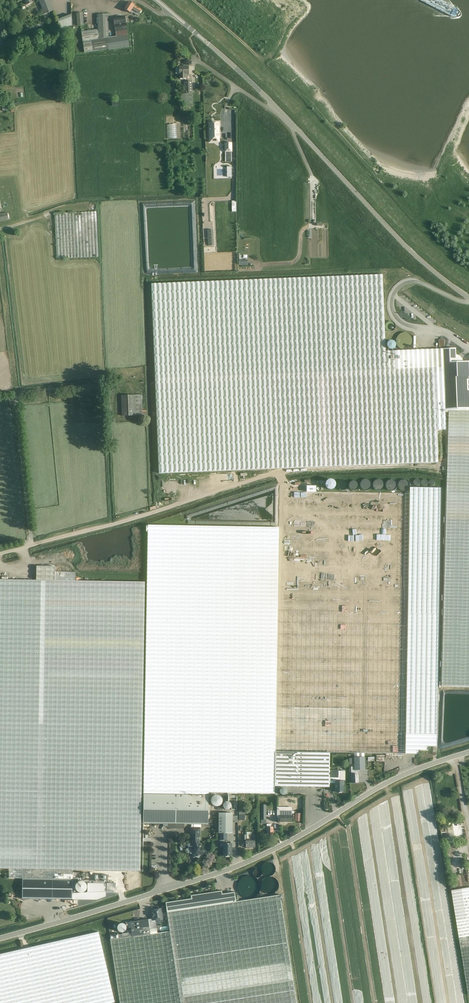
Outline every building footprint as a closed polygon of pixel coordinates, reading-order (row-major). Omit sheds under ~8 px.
[(44,14),(54,11),(50,0),(39,0),(44,14)] [(133,13),(138,16),(142,10),(135,5),(129,2),(124,9),(130,13),(130,12),(133,13)] [(57,20),(61,30),(71,26),(71,15),(57,20)] [(98,29),(81,32),(84,52),(129,47),(127,35),(128,35),(126,23),(125,16),(113,18),(116,32),(117,37),(109,38),(108,15),(98,15),(98,29)] [(180,74),(180,78),(186,78),(186,74),(189,74),(188,66),(179,67),(179,68),(176,68),(176,74),(180,74)] [(184,104),(184,107),(192,107),(192,104),(193,104),(192,93),(192,81),(185,81),(185,93),(181,94),(181,104),(184,104)] [(209,123),(210,142),(215,142),(215,139),(219,139),(219,123),(219,122),(209,123)] [(177,138),(177,124),(167,124),(168,138),(177,138)] [(7,212),(0,214),(0,221),(9,220),(7,212)] [(55,214),(57,259),(99,257),(97,212),(55,214)] [(151,284),(159,474),(274,469),(438,462),(437,436),(437,431),(443,430),(446,430),(445,413),(449,413),(448,462),(442,686),(468,686),(468,363),(468,361),(463,362),(462,358),(459,356),(456,355),(456,348),(386,351),(384,300),(383,275),(346,276),(267,279),(151,284)] [(397,311),(393,315),(403,326),(407,322),(397,311)] [(396,327),(395,325),(395,324),(394,323),(393,322),(392,322),(391,322),(389,322),(387,323),(386,324),(386,326),(386,327),(386,329),(387,330),(389,331),(389,332),(391,332),(392,332),(393,331),(394,331),(395,329),(396,327)] [(414,341),(414,339),(414,337),(413,336),(412,334),(410,333),(409,333),(407,332),(405,332),(403,332),(402,333),(401,333),(399,335),(398,336),(397,338),(397,339),(397,341),(397,343),(398,344),(399,346),(400,347),(401,348),(403,349),(404,349),(406,349),(408,349),(410,348),(411,348),(412,347),(413,345),(414,344),(414,342),(414,341)] [(388,348),(389,349),(390,349),(391,349),(392,349),(393,349),(394,349),(394,348),(395,348),(395,347),(395,346),(396,346),(396,345),(395,344),(395,343),(394,342),(393,341),(392,341),(391,341),(390,341),(389,341),(389,342),(388,342),(388,343),(387,344),(387,345),(387,346),(387,347),(388,347),(388,348)] [(142,395),(121,395),(122,416),(143,415),(142,395)] [(335,481),(327,478),(324,486),(332,489),(335,481)] [(340,482),(346,489),(351,485),(355,490),(360,486),(355,480),(348,485),(343,479),(340,482)] [(361,485),(365,485),(365,489),(370,490),(371,479),(364,479),(364,482),(361,482),(361,485)] [(285,489),(279,747),(435,749),(441,492),(285,489)] [(196,856),(198,858),(199,855),(203,854),(200,844),(199,845),(198,841),(198,840),(198,837),(200,837),(200,828),(194,828),(194,824),(208,825),(209,793),(275,794),(275,787),(279,527),(148,525),(143,824),(168,824),(168,827),(169,828),(182,828),(183,827),(183,824),(191,824),(191,837),(192,837),(192,840),(193,843),(194,846),(191,848),(192,851),(191,854),(193,855),(194,857),(196,856)] [(23,869),(22,898),(72,899),(72,890),(76,889),(77,891),(78,892),(79,892),(81,893),(83,892),(85,891),(87,889),(87,886),(86,884),(84,882),(83,881),(80,881),(78,882),(76,884),(73,885),(73,870),(140,871),(145,582),(55,581),(55,566),(37,566),(37,580),(0,580),(0,868),(23,869)] [(275,752),(275,786),(298,787),(298,785),(310,785),(310,787),(328,787),(329,752),(275,752)] [(351,774),(352,783),(358,783),(358,774),(359,770),(365,770),(365,757),(364,757),(354,757),(354,770),(355,770),(355,772),(351,772),(351,774)] [(329,770),(329,776),(336,777),(336,780),(335,783),(335,788),(335,791),(339,791),(339,792),(342,792),(342,791),(343,791),(343,784),(344,784),(344,779),(345,779),(345,770),(329,770)] [(214,806),(215,806),(216,806),(217,807),(218,806),(219,806),(220,806),(220,805),(221,805),(221,804),(222,804),(222,803),(222,802),(222,801),(222,800),(222,799),(222,798),(221,797),(220,796),(219,795),(218,795),(217,795),(216,795),(215,795),(214,796),(213,796),(212,797),(212,798),(211,798),(211,799),(211,800),(211,801),(211,802),(211,803),(212,804),(212,805),(213,805),(214,806)] [(402,808),(402,806),(401,803),(400,802),(399,800),(397,799),(395,798),(393,797),(391,797),(389,798),(387,798),(385,799),(384,801),(383,802),(382,804),(381,806),(381,808),(381,810),(382,811),(383,813),(384,815),(386,816),(387,817),(389,818),(392,818),(394,818),(396,817),(397,816),(399,815),(400,813),(401,811),(402,810),(402,808)] [(302,798),(293,798),(293,807),(302,807),(302,798)] [(378,812),(378,811),(377,809),(376,807),(375,806),(374,805),(373,805),(371,805),(369,805),(368,805),(366,806),(365,807),(364,808),(364,809),(363,811),(363,812),(363,813),(364,815),(364,816),(365,817),(366,818),(368,819),(369,819),(370,819),(371,819),(373,819),(374,818),(375,817),(376,816),(377,815),(377,814),(378,812)] [(292,822),(292,811),(280,811),(280,822),(292,822)] [(218,813),(218,833),(220,833),(227,833),(233,833),(233,813),(218,813)] [(362,819),(362,818),(362,816),(361,815),(360,814),(359,813),(358,813),(357,813),(355,813),(354,813),(353,815),(352,816),(351,817),(351,818),(351,819),(352,820),(353,822),(353,823),(354,823),(355,824),(356,824),(358,824),(359,823),(360,822),(361,822),(361,821),(362,819)] [(341,838),(341,836),(341,834),(340,833),(339,831),(337,830),(336,829),(333,829),(332,829),(331,829),(329,829),(328,830),(326,831),(325,833),(324,834),(324,836),(323,838),(324,840),(324,841),(325,843),(326,844),(327,845),(329,846),(330,846),(332,847),(333,847),(336,846),(337,845),(338,844),(340,843),(341,841),(341,840),(341,838)] [(254,835),(252,835),(252,832),(246,832),(246,835),(242,835),(242,840),(246,840),(246,847),(246,848),(250,848),(250,847),(255,847),(255,839),(254,839),(254,835)] [(220,833),(220,840),(224,840),(224,843),(224,856),(226,856),(226,857),(229,857),(229,856),(231,856),(231,843),(227,843),(227,833),(220,833)] [(276,868),(276,866),(275,865),(275,864),(273,863),(272,862),(271,862),(270,862),(268,863),(267,864),(266,865),(265,866),(265,868),(265,869),(265,870),(266,872),(267,873),(268,873),(270,874),(271,874),(273,873),(274,872),(275,871),(276,870),(276,868)] [(456,876),(457,884),(468,883),(467,875),(456,876)] [(452,890),(468,994),(468,888),(452,890)] [(148,919),(130,922),(132,933),(110,936),(120,1002),(297,1002),(280,895),(236,901),(235,892),(222,894),(222,890),(191,895),(191,898),(165,902),(167,912),(162,912),(161,908),(151,910),(153,919),(148,919)] [(124,924),(123,923),(122,923),(121,923),(120,924),(119,924),(119,925),(118,925),(118,926),(117,927),(117,928),(117,929),(118,929),(118,930),(118,931),(119,931),(120,932),(121,932),(122,932),(123,932),(124,932),(125,931),(125,930),(126,930),(126,929),(126,928),(126,927),(126,926),(125,925),(125,924),(124,924)] [(115,1002),(99,932),(0,954),(0,1002),(111,1002),(115,1002)]
